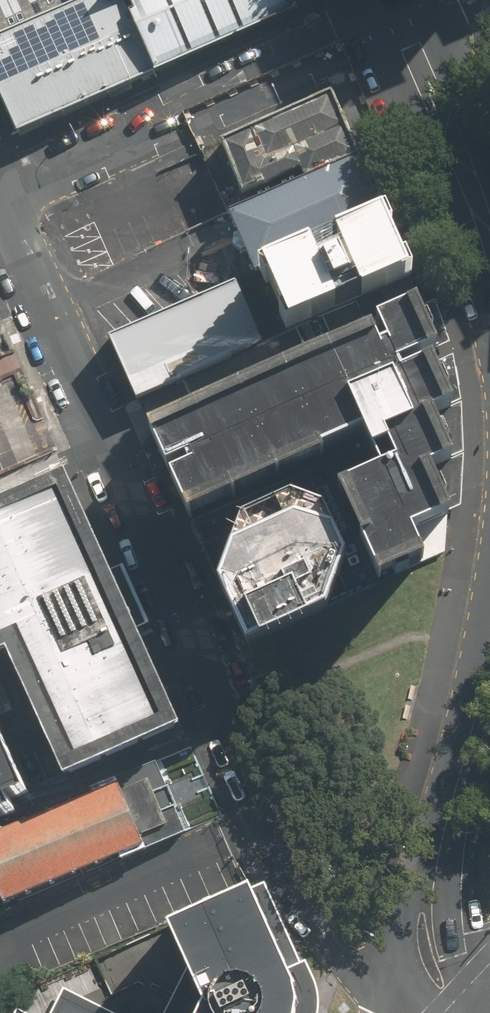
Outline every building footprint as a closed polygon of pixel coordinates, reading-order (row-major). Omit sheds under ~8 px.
[(124,0),(74,0),(0,34),(0,96),(22,143),(161,78),(124,0)] [(74,0),(0,0),(0,34),(74,0)] [(161,78),(296,15),(289,0),(124,0),(161,78)] [(300,168),(305,180),(357,157),(330,96),(220,143),(242,194),(300,168)] [(254,275),(267,269),(384,220),(357,157),(305,180),(228,212),(235,229),(254,275)] [(384,220),(267,269),(270,274),(294,327),(363,297),(403,280),(409,277),(384,220)] [(376,324),(415,307),(403,280),(363,297),(376,324)] [(235,284),(114,337),(140,396),(261,342),(237,288),(235,284)] [(371,333),(152,433),(190,519),(326,458),(324,454),(364,436),(379,472),(339,489),(379,581),(424,560),(412,532),(450,515),(431,470),(452,461),(432,417),(452,409),(432,363),(401,376),(398,369),(436,352),(415,307),(376,324),(386,348),(380,351),(371,333)] [(11,651),(69,777),(178,728),(64,479),(0,508),(0,656),(11,651)] [(219,582),(246,644),(326,608),(346,558),(323,508),(291,497),(241,520),(219,582)] [(52,801),(48,794),(0,682),(0,823),(52,801)] [(154,852),(125,783),(79,802),(0,834),(0,894),(8,912),(154,852)] [(299,1005),(295,985),(272,934),(269,928),(258,903),(251,888),(99,957),(113,994),(140,982),(176,1000),(170,1012),(296,1012),(299,1005)] [(66,992),(55,1012),(111,1012),(66,992)]
